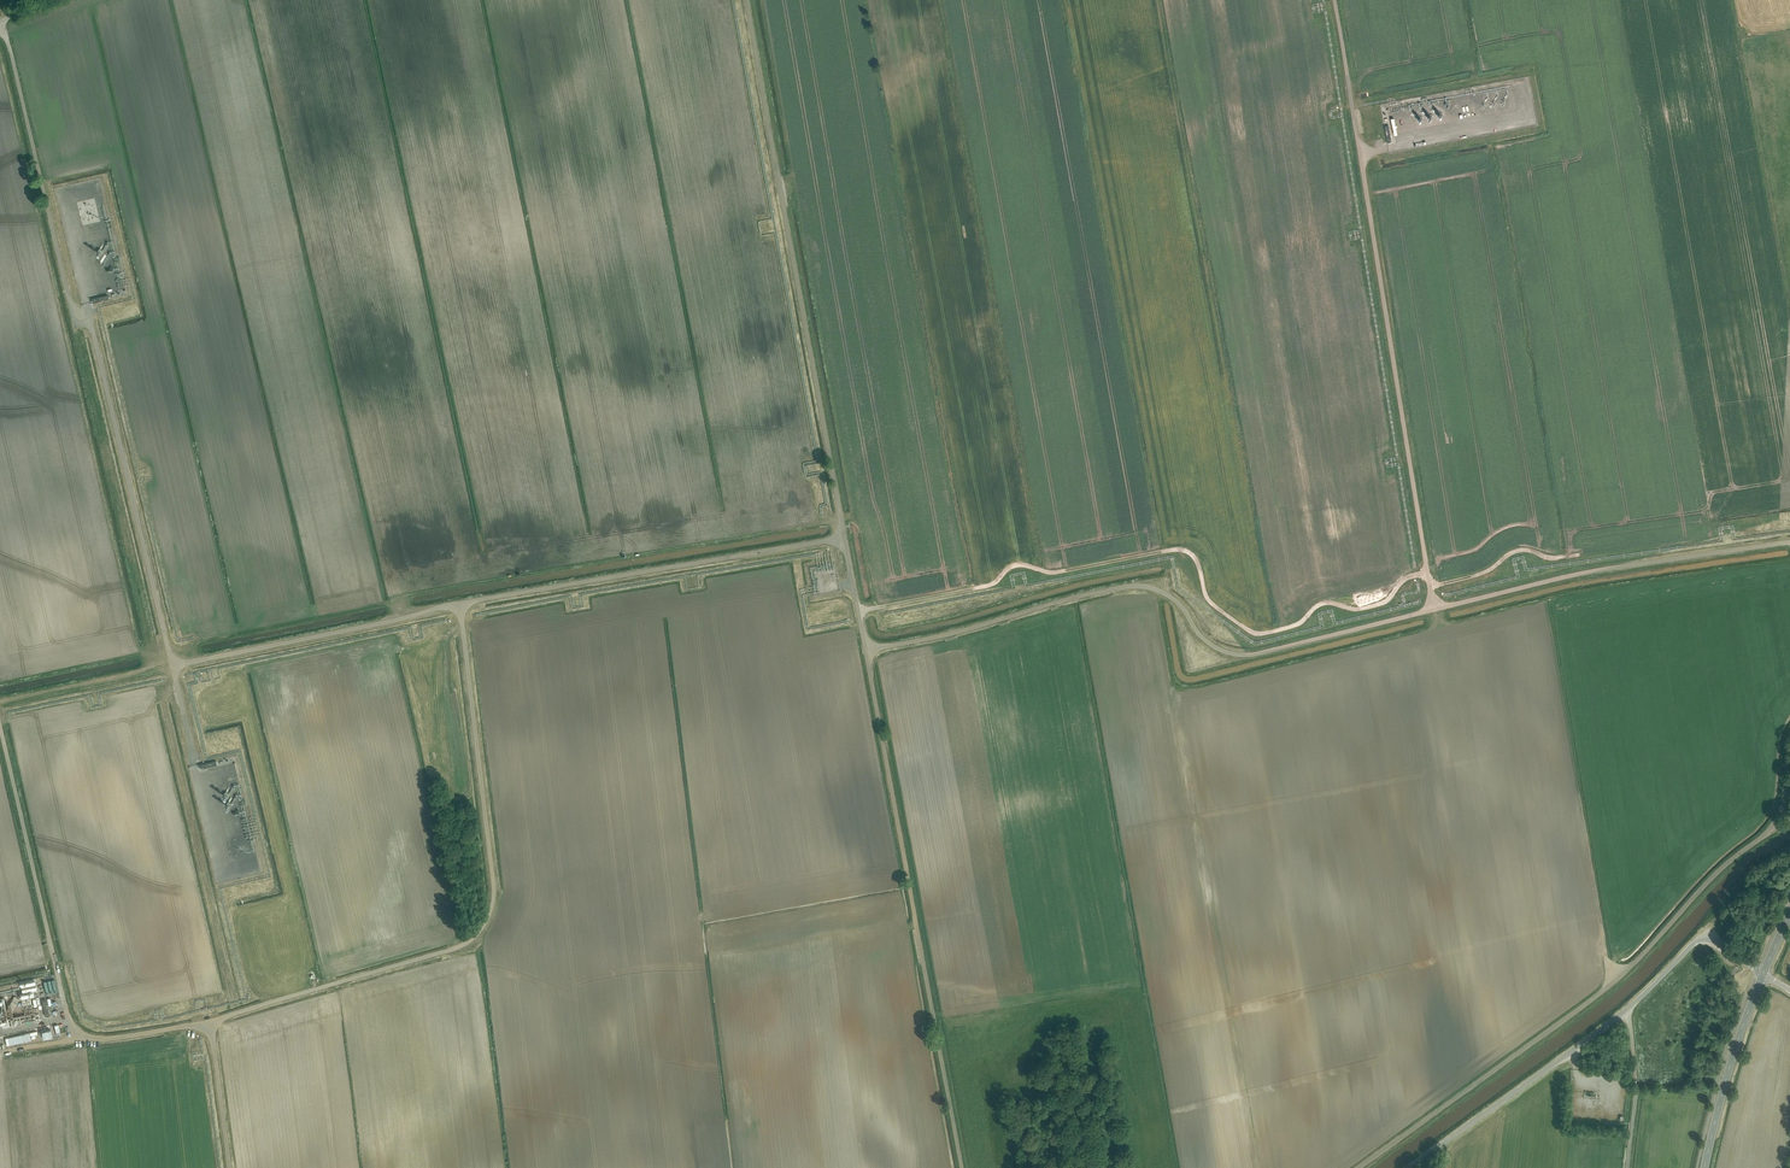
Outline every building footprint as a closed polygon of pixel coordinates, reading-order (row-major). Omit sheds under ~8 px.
[(78,290),(74,291),(78,306),(82,305),(78,290)] [(234,763),(233,757),(219,759),(220,765),(234,763)]
